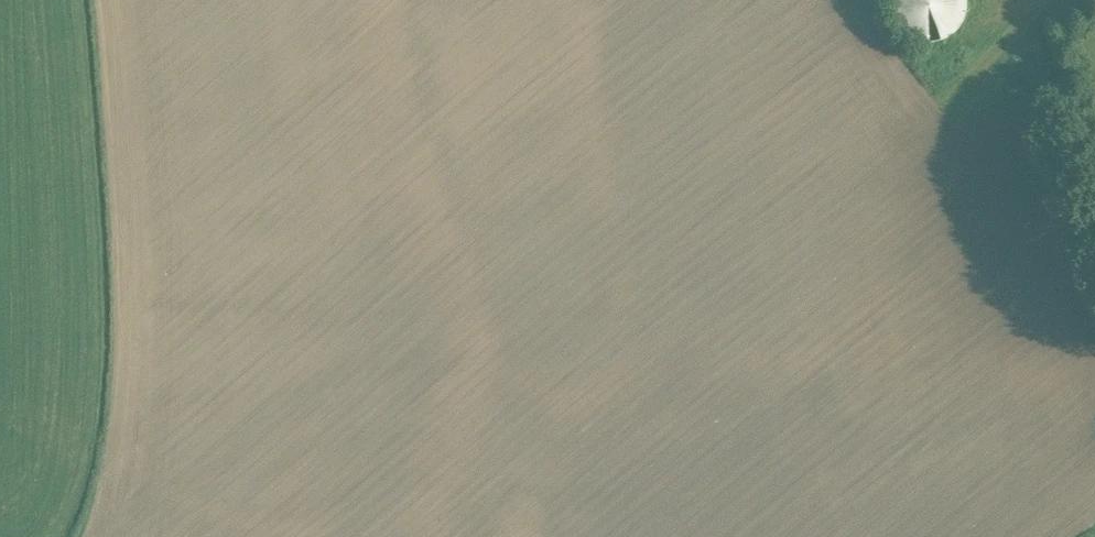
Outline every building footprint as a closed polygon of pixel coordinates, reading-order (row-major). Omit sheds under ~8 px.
[(899,33),(909,41),(921,45),(934,44),(946,40),(956,32),(963,22),(966,9),(966,0),(888,0),(887,11),(891,23),(899,33)]
